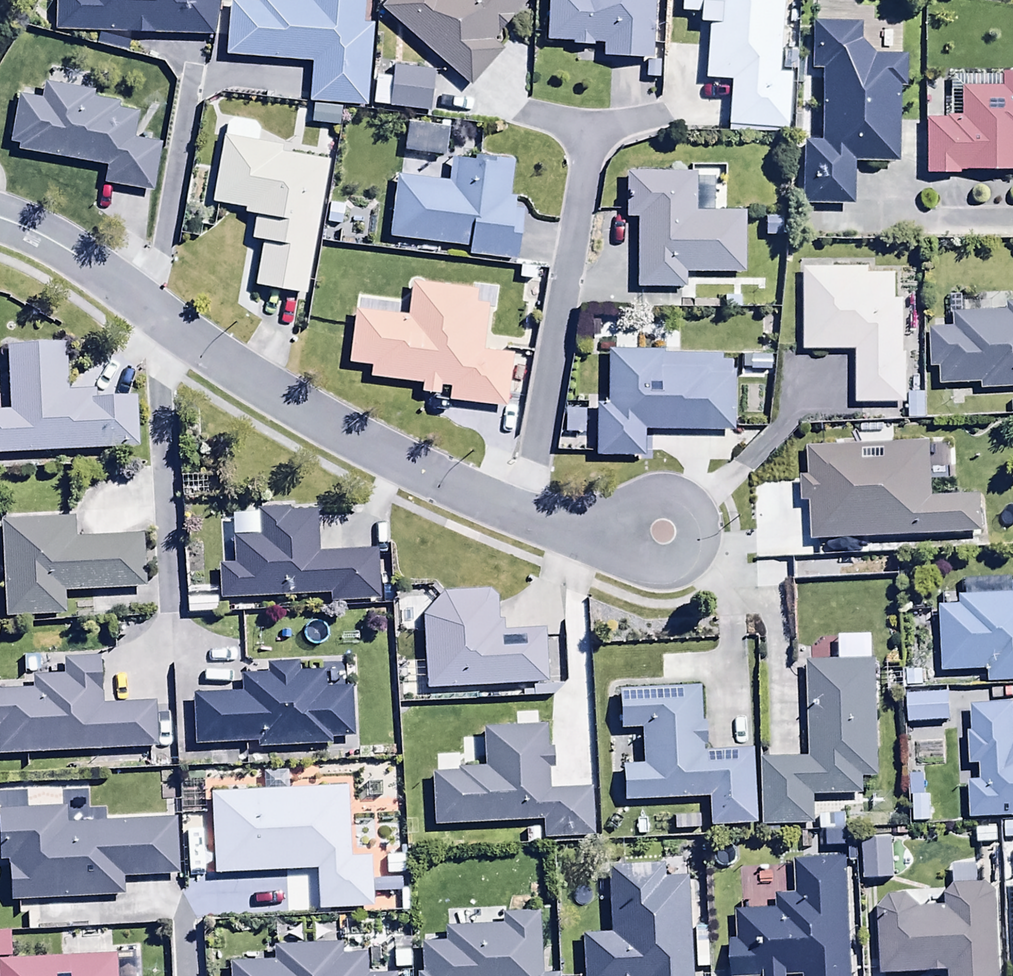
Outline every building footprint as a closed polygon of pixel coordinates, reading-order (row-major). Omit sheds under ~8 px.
[(219,0),(55,0),(55,34),(213,36),(219,0)] [(225,59),(310,64),(308,102),(366,106),(372,22),(363,22),(364,0),(258,0),(258,2),(229,1),(225,59)] [(527,0),(388,0),(379,10),(469,87),(502,49),(493,42),(527,4),(527,0)] [(644,59),(643,80),(658,80),(659,57),(653,57),(655,0),(547,0),(545,42),(571,43),(571,47),(593,48),(594,45),(603,45),(603,57),(644,59)] [(707,24),(704,80),(730,81),(728,127),(788,130),(791,73),(797,73),(798,51),(780,50),(783,0),(682,0),(682,13),(698,14),(697,23),(707,24)] [(860,43),(860,24),(853,24),(853,0),(835,0),(816,0),(816,23),(812,23),(811,70),(821,70),(820,140),(802,140),(802,204),(853,205),(854,160),(898,161),(899,87),(905,87),(905,57),(874,57),(860,43)] [(375,76),(372,107),(429,113),(433,72),(393,68),(392,78),(375,76)] [(925,175),(959,175),(959,171),(1012,171),(1012,74),(1005,74),(1005,88),(964,88),(964,120),(925,120),(925,175)] [(93,92),(46,83),(43,100),(17,96),(8,144),(19,146),(17,152),(105,168),(102,185),(150,194),(159,144),(133,139),(138,113),(119,110),(121,102),(92,97),(93,92)] [(341,108),(313,106),(312,126),(340,128),(341,108)] [(258,127),(226,121),(212,205),(245,210),(244,217),(255,219),(251,242),(261,243),(253,287),(297,295),(319,164),(281,157),(283,146),(256,141),(258,127)] [(405,126),(403,153),(447,157),(449,130),(405,126)] [(395,179),(390,241),(469,248),(469,256),(519,260),(523,209),(509,208),(513,164),(450,159),(448,184),(395,179)] [(637,219),(637,289),(684,289),(685,275),(745,275),(746,213),(714,212),(714,178),(696,178),(696,173),(626,172),(626,219),(637,219)] [(869,268),(803,268),(803,351),(855,351),(855,404),(907,404),(906,304),(895,304),(895,275),(869,275),(869,268)] [(450,389),(448,403),(504,408),(510,355),(482,352),(487,306),(475,305),(477,289),(410,283),(407,316),(353,311),(348,365),(370,367),(368,380),(421,385),(420,395),(439,396),(440,388),(450,389)] [(930,329),(931,369),(939,369),(940,386),(981,386),(981,392),(1012,391),(1012,303),(1007,303),(1007,312),(953,313),(954,328),(930,329)] [(139,452),(137,399),(96,401),(95,392),(67,393),(66,345),(6,348),(8,412),(0,412),(0,457),(139,452)] [(595,407),(595,456),(642,456),(642,432),(733,432),(733,362),(722,362),(722,355),(662,355),(662,351),(607,351),(607,407),(595,407)] [(913,393),(908,393),(908,421),(925,421),(925,394),(921,394),(921,387),(913,387),(913,393)] [(810,503),(812,544),(982,537),(981,498),(933,500),(931,470),(947,469),(946,444),(891,446),(890,434),(853,435),(853,445),(807,447),(808,477),(801,478),(802,504),(810,503)] [(217,567),(220,602),(329,599),(329,604),(379,602),(377,552),(318,554),(317,512),(291,513),(290,509),(258,510),(258,520),(241,521),(241,537),(233,538),(234,566),(217,567)] [(4,620),(62,618),(62,594),(144,592),(143,539),(72,540),(72,521),(65,521),(65,515),(1,517),(2,570),(0,570),(0,591),(3,591),(4,620)] [(942,675),(987,673),(987,685),(1012,684),(1012,586),(1011,586),(1011,595),(959,597),(960,608),(940,608),(942,675)] [(210,589),(186,589),(187,618),(217,617),(217,600),(210,601),(210,589)] [(444,594),(423,617),(426,691),(547,686),(544,630),(505,632),(505,622),(498,622),(496,592),(444,594)] [(155,751),(153,705),(102,707),(100,660),(62,662),(62,676),(31,678),(32,690),(24,691),(23,684),(0,685),(0,757),(155,751)] [(762,760),(763,828),(815,827),(814,798),(864,798),(863,779),(878,779),(876,662),(807,663),(809,759),(804,759),(804,729),(787,729),(788,759),(762,760)] [(192,697),(194,749),(332,746),(332,740),(354,740),(353,689),(339,689),(339,681),(328,681),(328,674),(298,675),(298,664),(266,665),(267,677),(242,677),(242,697),(192,697)] [(641,769),(623,769),(623,804),(708,803),(709,829),(758,829),(756,753),(703,754),(702,688),(620,689),(621,732),(641,731),(641,769)] [(948,697),(908,697),(909,724),(949,723),(948,697)] [(971,707),(972,733),(968,733),(970,767),(980,767),(980,782),(967,782),(969,822),(1012,819),(1012,705),(971,707)] [(482,731),(484,769),(459,770),(459,775),(431,776),(433,829),(541,824),(542,842),(594,840),(592,790),(548,792),(547,770),(553,770),(552,750),(547,750),(546,728),(482,731)] [(909,799),(912,799),(912,825),(929,825),(929,796),(923,796),(923,777),(909,777),(909,799)] [(318,912),(372,909),(371,858),(349,859),(347,789),(210,794),(213,877),(317,873),(318,912)] [(10,904),(116,901),(116,897),(124,897),(123,879),(178,877),(176,822),(64,826),(64,810),(0,812),(0,864),(9,864),(10,904)] [(820,835),(826,834),(826,850),(848,849),(848,826),(844,826),(844,816),(820,817),(820,835)] [(891,843),(863,843),(864,881),(892,881),(891,843)] [(794,862),(795,897),(776,898),(776,881),(753,882),(754,911),(735,912),(736,942),(730,943),(732,975),(852,975),(846,860),(794,862)] [(705,975),(690,975),(689,879),(662,879),(662,867),(607,868),(608,936),(582,937),(583,975),(705,975)] [(877,913),(880,975),(910,975),(949,974),(949,975),(1000,975),(996,894),(987,886),(957,887),(945,897),(946,908),(919,910),(918,897),(888,898),(877,913)] [(445,943),(421,944),(422,975),(416,975),(541,975),(540,916),(503,917),(503,927),(444,929),(445,943)] [(366,955),(343,955),(343,945),(273,947),(273,963),(229,964),(230,975),(367,975),(366,955)] [(118,960),(0,961),(0,975),(118,975),(118,960)]
